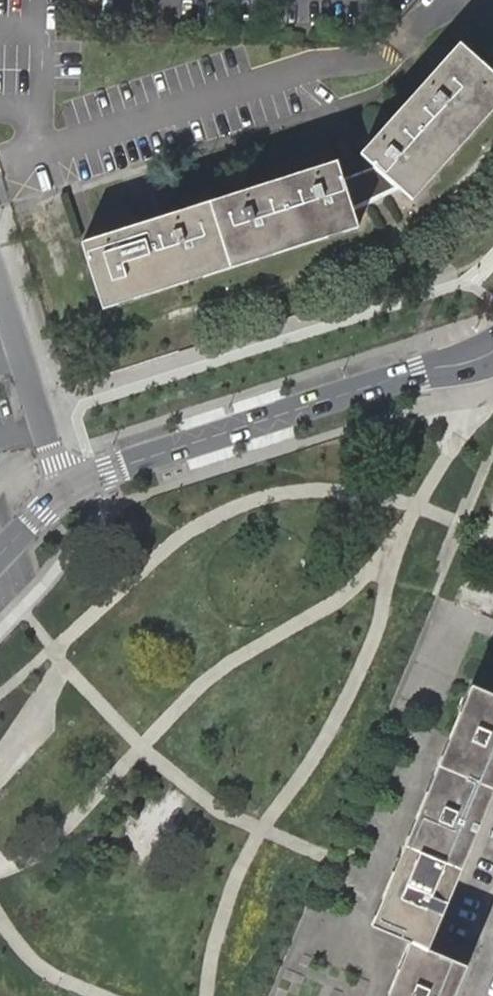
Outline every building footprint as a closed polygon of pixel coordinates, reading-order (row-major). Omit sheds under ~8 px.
[(457,44),(359,155),(371,166),(397,188),(412,201),(492,110),(492,73),(457,44)] [(82,243),(103,311),(156,294),(357,229),(351,210),(340,177),(335,160),(82,243)] [(397,188),(371,166),(340,177),(351,210),(397,188)] [(492,792),(492,692),(473,683),(373,924),(411,941),(389,995),(454,995),(467,963),(429,947),(492,792)]
